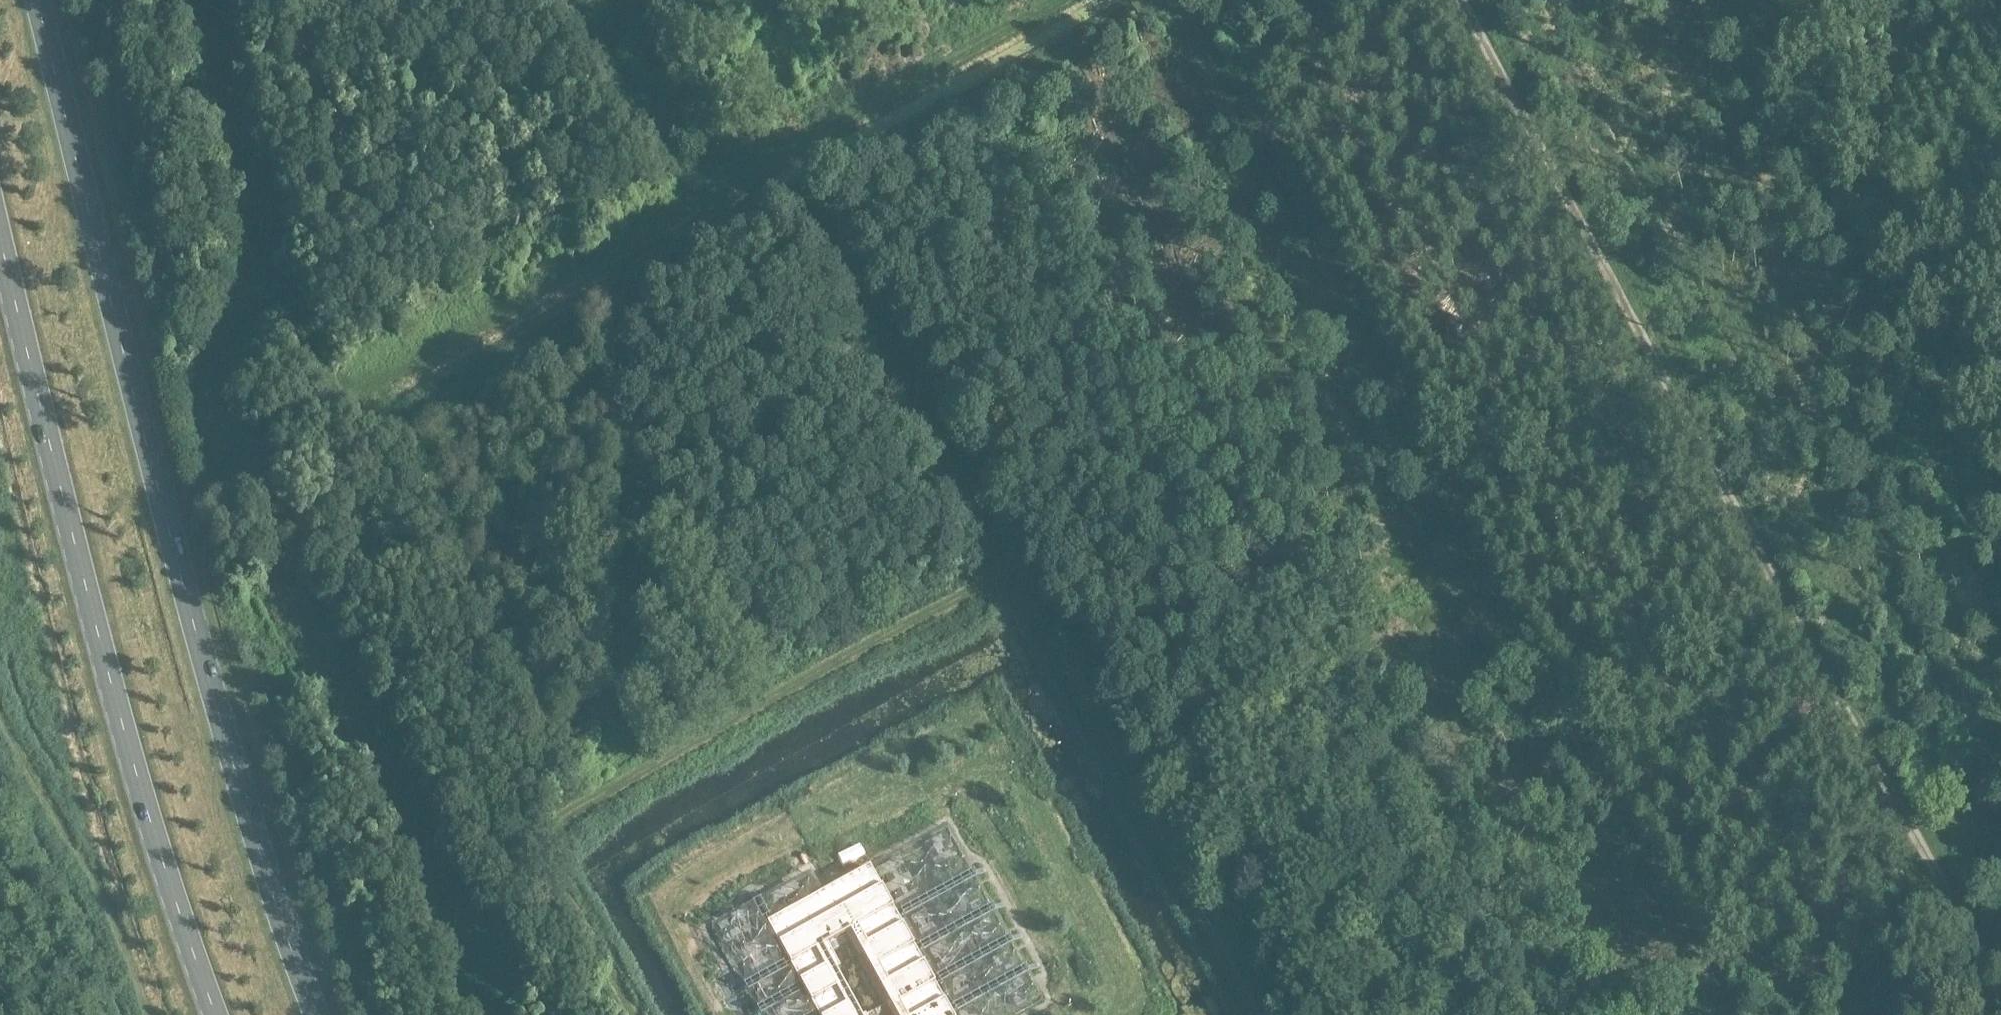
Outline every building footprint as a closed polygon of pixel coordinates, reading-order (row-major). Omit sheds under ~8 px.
[(862,874),(759,930),(805,1014),(939,1014),(862,874)]
